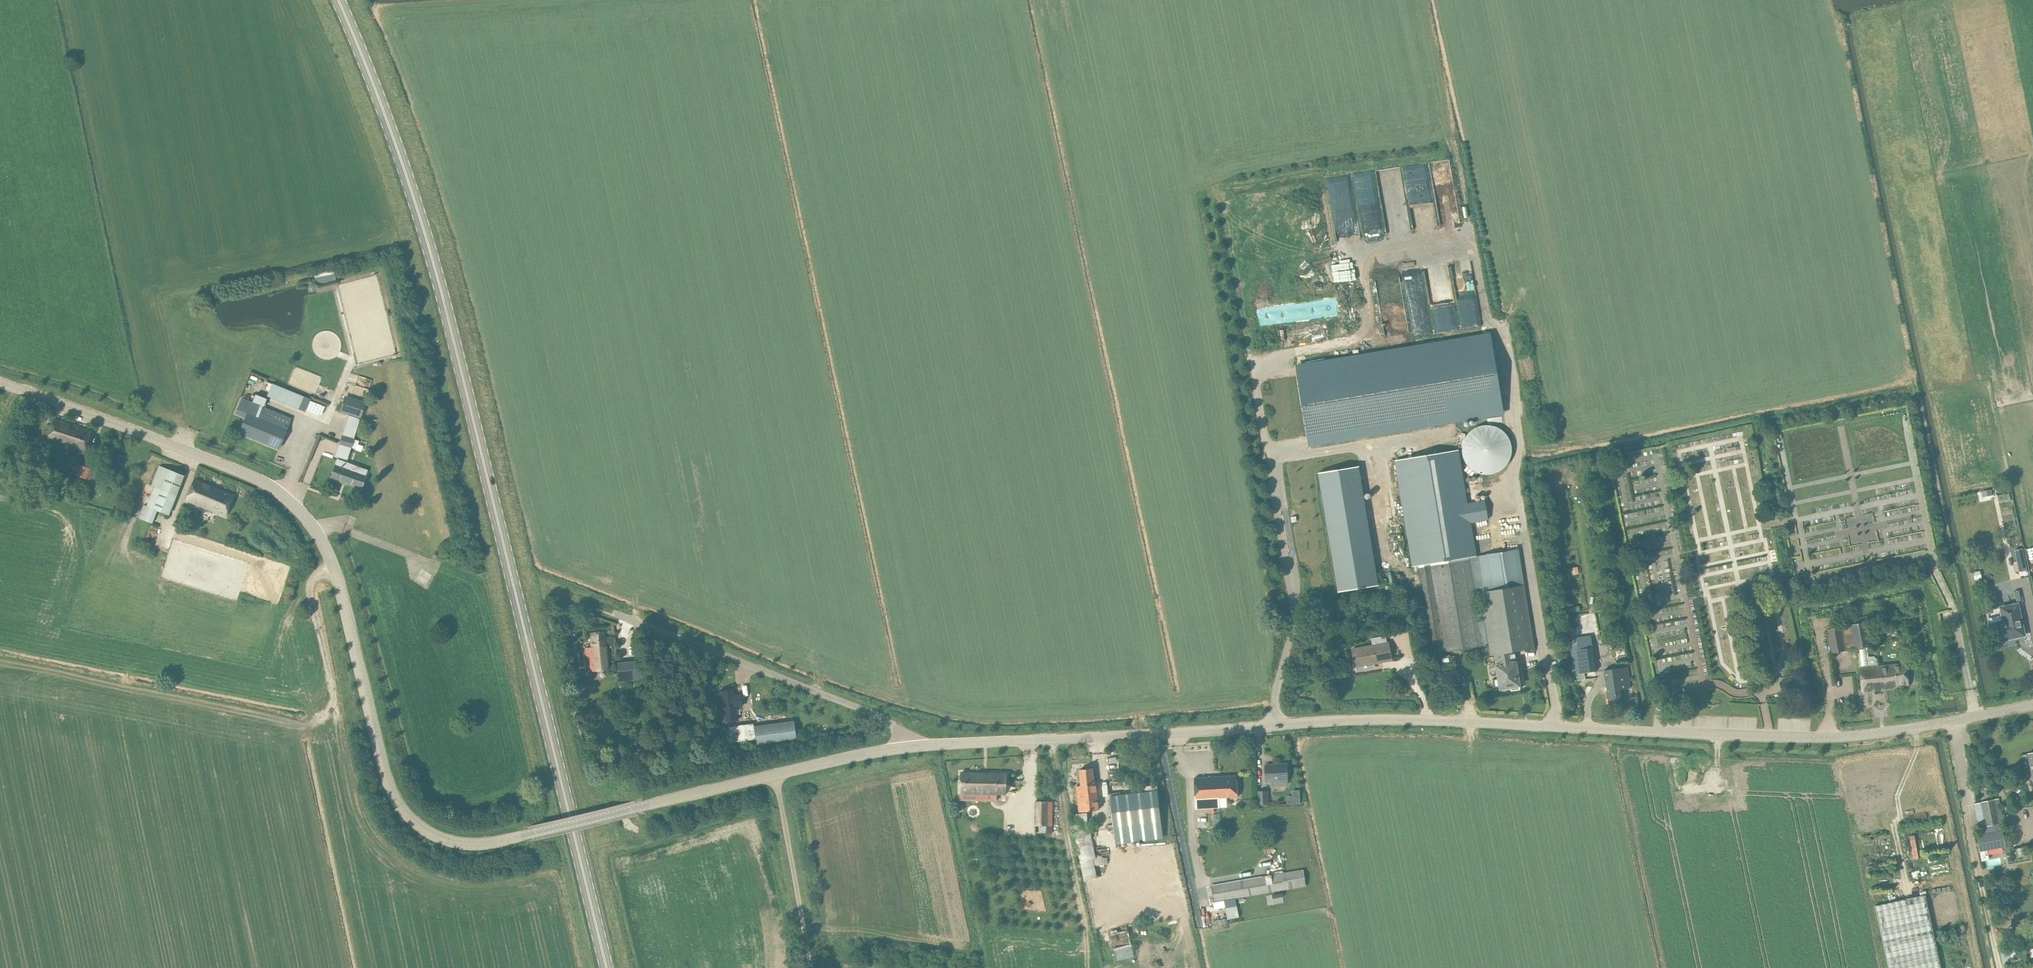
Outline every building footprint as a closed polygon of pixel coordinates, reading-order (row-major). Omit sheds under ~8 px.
[(1437,212),(1383,212),(1362,212),(1362,231),(1437,232),(1437,212)] [(333,268),(313,272),(315,278),(334,274),(333,268)] [(1491,333),(1295,365),(1309,447),(1504,415),(1491,333)] [(370,385),(371,379),(359,376),(358,382),(370,385)] [(269,384),(265,397),(322,417),(326,404),(269,384)] [(242,398),(240,404),(236,413),(246,417),(239,433),(278,449),(291,418),(265,407),(263,406),(266,399),(256,395),(253,403),(242,398)] [(340,412),(361,419),(366,402),(345,395),(340,412)] [(54,419),(46,442),(84,454),(91,431),(54,419)] [(357,427),(346,424),(342,434),(336,455),(347,459),(357,427)] [(1505,433),(1504,432),(1503,430),(1500,429),(1498,428),(1496,427),(1493,426),(1491,425),(1488,425),(1486,425),(1483,425),(1481,426),(1478,427),(1476,428),(1474,429),(1472,430),(1470,432),(1468,434),(1466,436),(1465,438),(1464,441),(1463,443),(1463,446),(1462,448),(1462,450),(1463,452),(1463,455),(1464,457),(1464,458),(1465,460),(1466,462),(1467,464),(1469,466),(1471,468),(1473,470),(1475,471),(1477,472),(1479,473),(1482,474),(1484,474),(1487,474),(1490,474),(1492,474),(1495,473),(1497,472),(1499,471),(1502,470),(1504,468),(1505,466),(1507,464),(1508,462),(1510,460),(1510,457),(1511,455),(1512,452),(1512,450),(1512,447),(1511,445),(1510,442),(1510,440),(1508,437),(1507,435),(1505,433)] [(1477,556),(1471,523),(1489,520),(1486,500),(1467,503),(1459,450),(1395,461),(1403,516),(1412,566),(1419,565),(1434,654),(1444,652),(1488,644),(1490,656),(1495,655),(1499,679),(1493,680),(1495,687),(1500,686),(1500,689),(1511,687),(1511,691),(1520,689),(1519,680),(1521,679),(1520,670),(1517,670),(1514,651),(1535,648),(1524,584),(1519,549),(1477,556)] [(367,470),(337,459),(333,469),(330,478),(361,489),(364,480),(365,476),(367,470)] [(96,481),(99,470),(91,468),(78,463),(75,473),(87,478),(96,481)] [(183,476),(159,466),(151,486),(154,487),(147,506),(143,505),(138,518),(152,523),(157,511),(168,515),(183,476)] [(1358,466),(1318,473),(1338,592),(1378,585),(1358,466)] [(185,500),(225,516),(234,496),(194,479),(185,500)] [(2022,548),(2014,550),(2016,561),(2018,572),(2027,570),(2022,548)] [(1578,567),(1571,568),(1572,575),(1579,574),(1578,567)] [(1997,623),(1989,625),(1991,633),(1993,632),(1995,642),(2007,639),(2007,636),(2011,635),(2011,636),(2012,637),(2013,637),(2013,638),(2014,638),(2024,636),(2022,626),(2018,604),(2000,607),(2002,616),(1999,616),(1997,621),(1997,623)] [(1878,613),(1877,613),(1878,622),(1898,618),(1897,610),(1888,611),(1888,608),(1877,610),(1878,613)] [(1869,645),(1865,623),(1826,630),(1831,653),(1857,648),(1860,681),(1862,691),(1875,689),(1876,693),(1881,692),(1881,688),(1909,685),(1907,675),(1906,662),(1877,665),(1876,660),(1874,657),(1868,658),(1867,646),(1869,645)] [(590,633),(591,647),(585,648),(588,672),(608,670),(604,631),(590,633)] [(1352,649),(1353,657),(1355,667),(1392,660),(1388,642),(1387,642),(1386,636),(1371,638),(1372,645),(1352,649)] [(1571,650),(1574,675),(1596,671),(1593,647),(1591,637),(1579,639),(1580,649),(1571,650)] [(641,660),(616,663),(618,682),(642,680),(641,660)] [(1627,667),(1604,670),(1609,705),(1624,703),(1622,689),(1630,688),(1627,667)] [(1665,675),(1668,691),(1701,685),(1698,669),(1665,675)] [(1780,683),(1782,693),(1797,690),(1795,680),(1780,683)] [(717,699),(719,709),(720,722),(736,720),(736,714),(735,707),(742,706),(741,694),(733,695),(733,693),(733,690),(719,691),(720,698),(717,699)] [(680,697),(681,705),(689,704),(689,697),(680,697)] [(631,709),(631,700),(617,700),(617,710),(631,709)] [(793,718),(753,724),(756,741),(796,736),(793,718)] [(755,738),(753,722),(728,725),(729,741),(755,738)] [(1287,779),(1287,764),(1265,765),(1266,783),(1274,782),(1274,780),(1287,779)] [(1081,786),(1076,786),(1077,796),(1079,813),(1099,811),(1096,784),(1094,784),(1093,768),(1079,770),(1081,786)] [(1007,774),(961,773),(960,799),(988,800),(989,794),(1006,794),(1007,774)] [(1194,778),(1195,799),(1196,809),(1199,809),(1220,808),(1220,797),(1236,797),(1235,776),(1194,778)] [(1258,791),(1259,806),(1268,805),(1267,790),(1258,791)] [(1291,790),(1291,796),(1286,796),(1286,804),(1300,803),(1299,790),(1291,790)] [(1116,843),(1163,837),(1157,792),(1110,798),(1116,843)] [(1993,799),(1973,803),(1976,817),(1979,828),(1985,827),(1986,832),(1982,833),(1980,833),(1975,834),(1979,850),(1987,848),(2004,844),(2001,830),(2000,829),(1999,829),(1998,822),(1993,799)] [(1035,801),(1035,826),(1048,826),(1048,825),(1053,825),(1053,802),(1049,802),(1049,801),(1035,801)] [(1934,828),(1921,831),(1925,845),(1937,841),(1934,828)] [(1098,877),(1089,832),(1076,834),(1085,880),(1098,877)] [(1912,860),(1918,859),(1914,834),(1908,835),(1912,860)] [(1104,857),(1095,858),(1095,859),(1096,866),(1105,864),(1104,858),(1104,857)] [(1306,886),(1303,870),(1211,886),(1214,902),(1306,886)] [(1875,905),(1889,967),(1941,967),(1925,895),(1875,905)] [(1224,901),(1214,902),(1215,909),(1225,907),(1224,901)] [(1117,961),(1134,957),(1128,930),(1111,933),(1115,948),(1114,948),(1117,961)] [(2027,941),(2007,945),(2008,946),(2008,950),(2011,961),(2012,961),(2030,958),(2029,951),(2027,941)]
